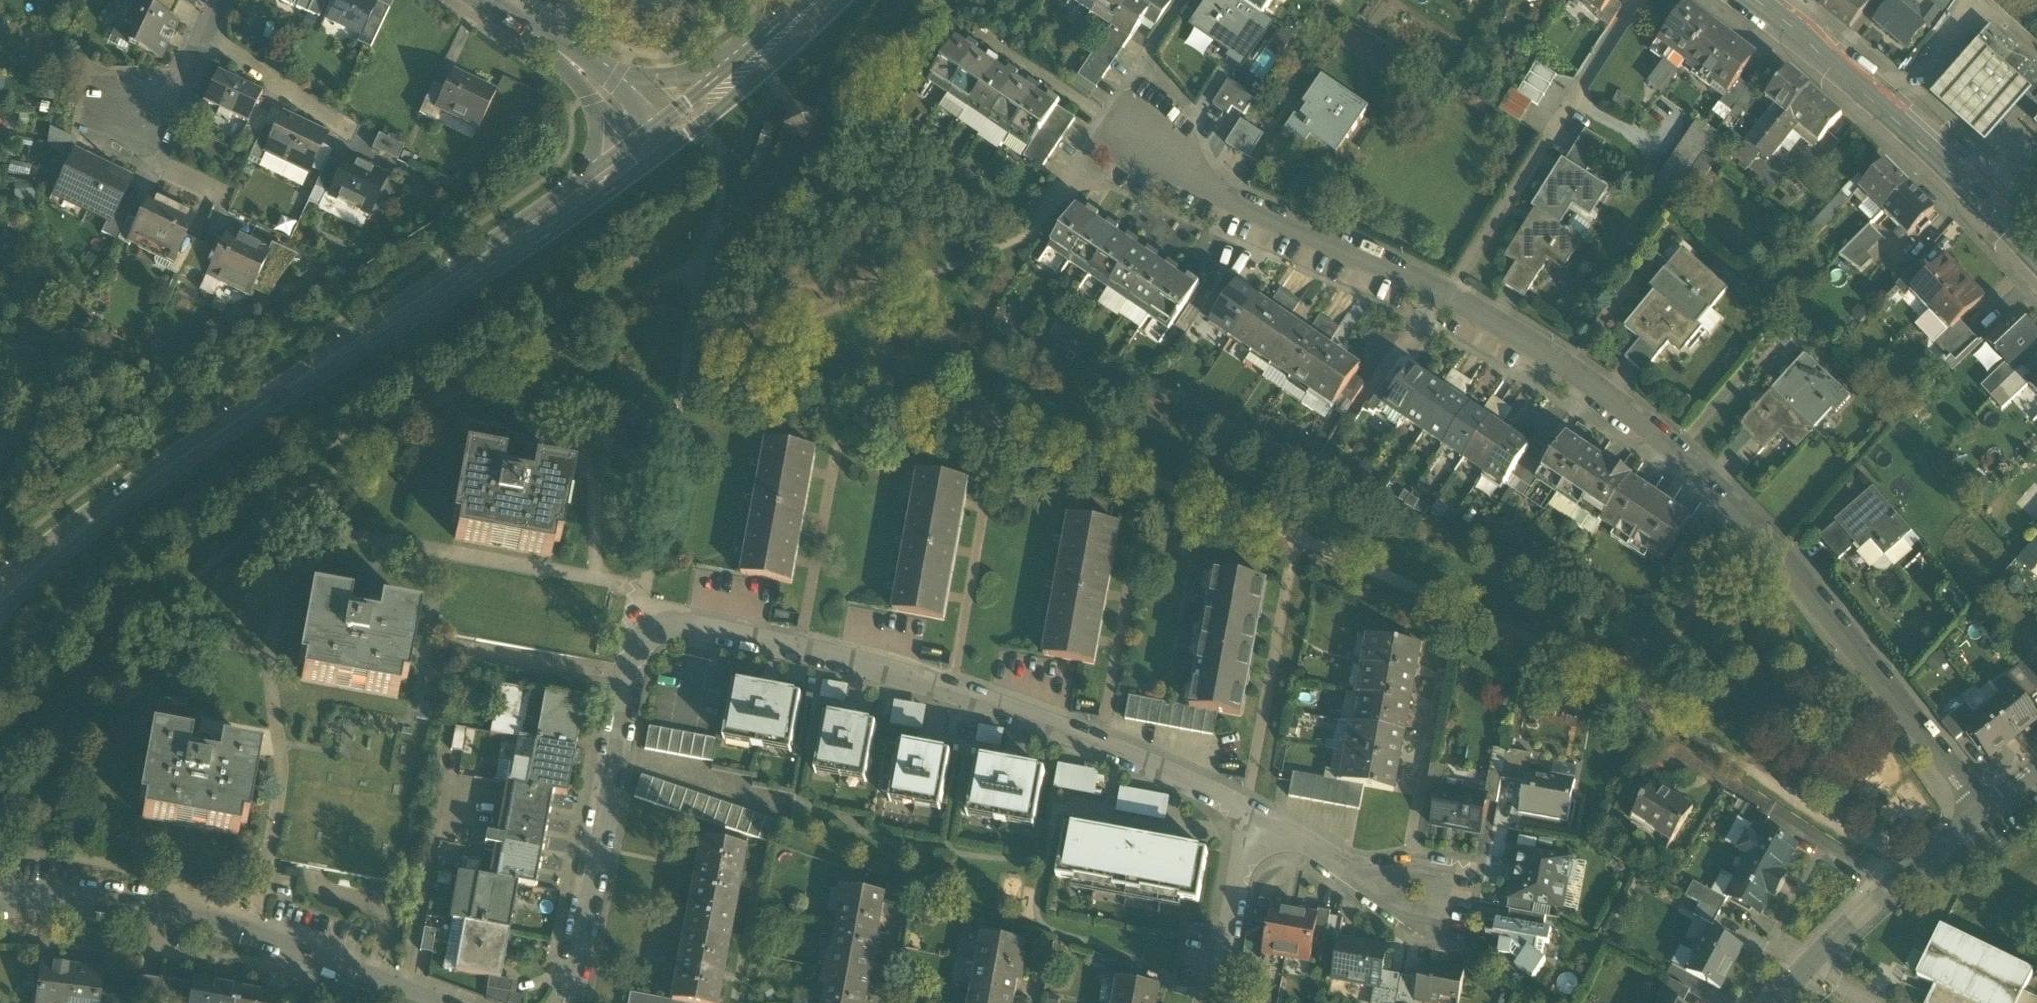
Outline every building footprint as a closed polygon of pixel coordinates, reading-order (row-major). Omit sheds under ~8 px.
[(138,4),(129,0),(117,24),(107,45),(127,54),(130,48),(159,62),(167,46),(170,47),(174,38),(171,37),(177,23),(170,20),(138,4)] [(138,4),(170,20),(180,0),(140,0),(138,4)] [(288,6),(307,15),(308,13),(314,0),(291,0),(288,6)] [(308,13),(317,17),(325,0),(314,0),(308,13)] [(370,0),(331,0),(323,17),(360,35),(361,35),(376,3),(370,0)] [(1092,12),(1099,0),(1074,0),(1092,12)] [(1092,12),(1112,25),(1129,0),(1099,0),(1092,12)] [(1142,0),(1129,0),(1112,25),(1111,26),(1112,26),(1130,38),(1144,18),(1151,6),(1142,0)] [(1170,0),(1142,0),(1151,6),(1144,18),(1155,26),(1171,1),(1170,0)] [(1262,15),(1240,0),(1204,0),(1188,23),(1230,52),(1227,56),(1242,67),(1273,23),(1262,15)] [(1262,15),(1272,0),(1240,0),(1262,15)] [(1600,14),(1602,15),(1612,1),(1613,0),(1582,0),(1600,14)] [(1820,5),(1850,29),(1872,0),(1823,0),(1820,5)] [(1874,21),(1907,49),(1926,27),(1895,0),(1892,0),(1874,21)] [(1912,0),(1895,0),(1926,27),(1929,29),(1944,10),(1931,0),(1930,0),(1928,3),(1923,9),(1912,0)] [(1950,0),(1931,0),(1944,10),(1951,1),(1950,0)] [(1612,1),(1602,15),(1600,14),(1597,18),(1609,27),(1621,8),(1612,1)] [(389,9),(376,3),(361,35),(360,35),(355,44),(370,51),(389,9)] [(1687,3),(1658,41),(1674,53),(1684,61),(1696,44),(1712,22),(1687,3)] [(1712,22),(1696,44),(1684,61),(1726,93),(1727,94),(1739,79),(1756,55),(1712,22)] [(1130,38),(1112,26),(1105,36),(1124,48),(1130,38)] [(1991,27),(1973,45),(1979,52),(2025,92),(2023,94),(2031,101),(2036,106),(2036,68),(1991,27)] [(1124,48),(1105,36),(1099,46),(1117,58),(1124,48)] [(977,53),(956,39),(927,82),(948,96),(977,53)] [(1117,58),(1099,46),(1092,56),(1110,68),(1117,58)] [(1963,68),(1931,102),(1983,151),(2015,118),(2031,101),(1979,52),(1963,68)] [(997,67),(977,53),(948,96),(968,109),(997,67)] [(1684,61),(1674,53),(1667,62),(1666,64),(1676,72),(1684,61)] [(1110,68),(1092,56),(1085,66),(1104,78),(1110,68)] [(1676,72),(1666,64),(1667,62),(1665,61),(1649,83),(1661,92),(1676,72)] [(1550,85),(1556,75),(1536,63),(1530,73),(1550,85)] [(1104,78),(1085,66),(1079,76),(1097,88),(1104,78)] [(997,67),(968,109),(988,123),(1017,80),(997,67)] [(261,92),(216,71),(202,103),(218,110),(215,115),(229,121),(231,116),(247,123),(261,92)] [(1789,71),(1766,98),(1779,109),(1786,115),(1787,116),(1810,88),(1789,71)] [(494,94),(451,73),(443,90),(434,109),(477,130),(494,94)] [(1544,95),(1550,85),(1530,73),(1524,83),(1544,95)] [(1366,109),(1320,78),(1304,102),(1308,105),(1298,121),(1313,131),(1310,135),(1336,153),(1366,109)] [(1739,79),(1727,94),(1726,93),(1719,104),(1731,113),(1735,107),(1749,87),(1739,79)] [(1017,80),(988,123),(1008,136),(1037,93),(1017,80)] [(1232,107),(1244,116),(1255,99),(1228,82),(1213,105),(1228,114),(1232,107)] [(1538,105),(1544,95),(1524,83),(1518,93),(1538,105)] [(433,86),(424,105),(434,109),(443,90),(433,86)] [(1810,88),(1787,116),(1797,124),(1819,142),(1842,114),(1810,88)] [(1532,102),(1512,90),(1500,109),(1520,122),(1532,102)] [(1037,93),(1008,136),(1029,150),(1030,147),(1037,137),(1044,127),(1051,117),(1057,107),(1037,93)] [(1076,120),(1057,107),(1051,117),(1070,130),(1076,120)] [(1745,113),(1735,107),(1731,113),(1730,116),(1739,122),(1745,113)] [(1771,111),(1753,134),(1764,143),(1786,115),(1779,109),(1771,111)] [(1764,143),(1757,151),(1768,160),(1797,124),(1787,116),(1786,115),(1764,143)] [(306,127),(283,116),(276,130),(261,163),(260,166),(282,177),(306,127)] [(1070,130),(1051,117),(1044,127),(1063,140),(1070,130)] [(1698,119),(1657,179),(1678,193),(1703,154),(1718,133),(1698,119)] [(1241,120),(1226,144),(1247,158),(1262,134),(1241,120)] [(810,126),(785,122),(780,147),(805,151),(810,126)] [(776,128),(765,124),(749,165),(761,169),(776,128)] [(254,148),(250,158),(261,163),(276,130),(265,125),(260,135),(254,148)] [(306,127),(282,177),(302,186),(326,136),(306,127)] [(1063,140),(1044,127),(1037,137),(1056,150),(1063,140)] [(71,138),(50,128),(47,145),(70,156),(71,152),(71,138)] [(260,135),(249,130),(244,131),(239,141),(254,148),(260,135)] [(1606,143),(1585,130),(1572,151),(1592,164),(1606,143)] [(1764,143),(1753,134),(1745,143),(1757,151),(1764,143)] [(397,161),(404,147),(381,136),(374,151),(397,161)] [(1056,150),(1037,137),(1030,147),(1049,160),(1056,150)] [(1049,160),(1030,147),(1029,150),(1024,157),(1043,170),(1049,160)] [(1592,164),(1572,151),(1566,161),(1586,174),(1592,164)] [(128,177),(75,152),(61,182),(67,185),(60,199),(106,221),(107,221),(115,204),(128,177)] [(1556,174),(1554,173),(1532,207),(1535,209),(1536,209),(1539,211),(1561,225),(1577,199),(1595,211),(1609,189),(1586,174),(1566,161),(1562,159),(1561,161),(1563,163),(1556,174)] [(369,213),(385,177),(348,160),(344,168),(331,196),(369,213)] [(317,189),(331,196),(344,168),(329,162),(317,189)] [(1886,163),(1859,190),(1869,200),(1882,213),(1884,212),(1909,187),(1886,163)] [(33,180),(14,181),(15,200),(34,199),(33,180)] [(1909,187),(1884,212),(1900,228),(1905,234),(1908,237),(1934,211),(1909,187)] [(1869,200),(1859,190),(1853,196),(1863,206),(1869,200)] [(1841,193),(1807,230),(1816,238),(1850,200),(1841,193)] [(193,218),(149,197),(137,222),(129,240),(131,241),(161,256),(165,248),(174,253),(176,254),(185,236),(193,218)] [(131,211),(115,204),(107,221),(106,221),(100,233),(117,241),(128,217),(131,211)] [(1076,209),(1049,249),(1070,263),(1097,223),(1076,209)] [(1539,211),(1531,225),(1527,223),(1506,257),(1516,263),(1538,276),(1553,253),(1568,263),(1583,239),(1561,225),(1539,211)] [(128,217),(117,241),(128,247),(131,241),(129,240),(137,222),(128,217)] [(1097,223),(1070,263),(1089,277),(1117,236),(1097,223)] [(1870,225),(1839,255),(1862,273),(1871,263),(1862,254),(1881,235),(1870,225)] [(1900,228),(1895,234),(1900,239),(1905,234),(1900,228)] [(269,253),(227,233),(218,251),(219,252),(207,277),(250,297),(253,290),(268,297),(274,285),(295,258),(271,247),(269,253)] [(185,236),(176,254),(174,253),(166,271),(179,277),(185,266),(195,242),(196,241),(185,236)] [(1117,236),(1089,277),(1109,290),(1137,250),(1117,236)] [(218,251),(196,241),(195,242),(185,266),(207,277),(219,252),(218,251)] [(1137,250),(1109,290),(1129,303),(1156,263),(1137,250)] [(1727,289),(1685,253),(1672,269),(1668,266),(1649,288),(1654,292),(1655,290),(1697,325),(1727,289)] [(1927,275),(1912,288),(1913,289),(1932,309),(1965,278),(1945,257),(1927,275)] [(1718,259),(1709,269),(1731,288),(1740,278),(1718,259)] [(1156,263),(1129,303),(1149,317),(1176,276),(1156,263)] [(1538,276),(1516,263),(1503,284),(1525,298),(1538,276)] [(1916,263),(1896,286),(1906,296),(1913,289),(1912,288),(1927,275),(1916,263)] [(1218,267),(1191,307),(1201,314),(1228,274),(1218,267)] [(1201,314),(1200,316),(1211,323),(1235,286),(1236,286),(1239,282),(1228,274),(1201,314)] [(1149,317),(1169,331),(1200,285),(1189,278),(1186,282),(1177,276),(1176,276),(1149,317)] [(1965,278),(1932,309),(1950,328),(1951,329),(1959,322),(1984,298),(1965,278)] [(1235,286),(1211,323),(1234,339),(1234,338),(1258,302),(1236,286),(1235,286)] [(1268,308),(1278,316),(1291,296),(1281,289),(1268,308)] [(1654,292),(1624,327),(1649,348),(1659,356),(1673,338),(1686,349),(1702,329),(1697,325),(1655,290),(1654,292)] [(1301,302),(1291,296),(1278,316),(1288,322),(1301,302)] [(1258,302),(1234,338),(1253,352),(1278,316),(1268,308),(1258,302)] [(2013,312),(1986,339),(2009,363),(2036,337),(2013,312)] [(1288,322),(1278,316),(1253,352),(1273,365),(1298,329),(1288,322)] [(1308,335),(1317,342),(1331,322),(1321,316),(1308,335)] [(1340,328),(1331,322),(1317,342),(1327,348),(1340,328)] [(1951,329),(1950,328),(1935,342),(1946,354),(1969,332),(1959,322),(1951,329)] [(1308,335),(1298,329),(1273,365),(1292,378),(1317,342),(1308,335)] [(1969,332),(1946,354),(1955,364),(1978,343),(1969,332)] [(1649,348),(1640,341),(1625,359),(1634,366),(1649,348)] [(1317,342),(1292,378),(1312,391),(1337,355),(1327,348),(1317,342)] [(1649,348),(1634,366),(1644,374),(1659,356),(1649,348)] [(1337,355),(1312,391),(1310,396),(1332,411),(1359,371),(1337,355)] [(1806,356),(1772,391),(1806,422),(1824,402),(1832,410),(1847,394),(1806,356)] [(1430,382),(1410,369),(1396,391),(1386,406),(1387,407),(1405,419),(1430,382)] [(1453,370),(1440,389),(1450,395),(1462,376),(1453,370)] [(2028,381),(2018,371),(2000,388),(2011,400),(2029,383),(2028,381)] [(2028,381),(2029,383),(2036,391),(2036,373),(2028,381)] [(1472,383),(1462,376),(1450,395),(1459,402),(1472,383)] [(1342,398),(1353,405),(1366,385),(1355,377),(1342,398)] [(1312,391),(1292,378),(1283,391),(1302,405),(1310,396),(1312,391)] [(1430,382),(1405,419),(1425,432),(1450,395),(1440,389),(1430,382)] [(1385,383),(1369,406),(1382,414),(1387,407),(1386,406),(1396,391),(1385,383)] [(1772,391),(1740,427),(1754,439),(1764,449),(1783,430),(1799,445),(1814,429),(1806,422),(1772,391)] [(1450,395),(1425,432),(1445,445),(1469,409),(1459,402),(1450,395)] [(1327,418),(1332,411),(1310,396),(1302,405),(1314,413),(1314,410),(1327,418)] [(1502,403),(1493,397),(1480,416),(1489,422),(1502,403)] [(1502,403),(1489,422),(1499,429),(1512,410),(1502,403)] [(1401,425),(1405,419),(1387,407),(1382,414),(1388,418),(1389,422),(1396,426),(1401,425)] [(1469,409),(1445,445),(1465,459),(1489,422),(1480,416),(1469,409)] [(1489,422),(1465,459),(1485,472),(1509,436),(1499,429),(1489,422)] [(1745,431),(1728,449),(1737,457),(1753,439),(1745,431)] [(1509,436),(1485,472),(1505,486),(1511,476),(1525,456),(1529,449),(1509,436)] [(1566,436),(1537,481),(1558,495),(1588,451),(1566,436)] [(1754,439),(1737,457),(1748,467),(1764,449),(1754,439)] [(816,450),(767,441),(742,575),(791,584),(816,450)] [(1588,451),(1558,495),(1580,510),(1610,466),(1588,451)] [(572,475),(464,454),(451,524),(457,526),(454,540),(488,546),(488,545),(517,551),(516,552),(550,558),(553,543),(559,544),(572,475)] [(1525,456),(1511,476),(1521,483),(1535,463),(1525,456)] [(1610,466),(1580,510),(1602,524),(1631,480),(1610,466)] [(969,480),(919,471),(892,612),(943,621),(969,480)] [(1631,480),(1602,524),(1632,544),(1661,500),(1631,480)] [(1874,490),(1838,522),(1847,533),(1857,544),(1858,545),(1872,532),(1889,552),(1911,533),(1874,490)] [(1661,500),(1632,544),(1662,564),(1691,520),(1661,500)] [(1119,525),(1069,516),(1044,656),(1094,665),(1119,525)] [(1838,522),(1820,537),(1830,548),(1847,533),(1838,522)] [(1889,552),(1872,532),(1858,545),(1857,546),(1878,569),(1880,569),(1882,570),(1884,569),(1886,568),(1918,540),(1911,533),(1889,552)] [(1847,533),(1830,548),(1839,559),(1857,544),(1847,533)] [(2017,555),(2035,578),(2036,577),(2036,540),(2017,555)] [(1266,582),(1220,573),(1217,593),(1211,597),(1207,616),(1211,622),(1208,641),(1253,650),(1266,582)] [(417,613),(310,595),(298,665),(304,666),(301,681),(334,687),(335,686),(364,691),(364,692),(396,697),(399,684),(405,685),(417,613)] [(1421,646),(1370,636),(1364,666),(1415,676),(1421,646)] [(1253,650),(1208,641),(1204,660),(1198,664),(1194,684),(1199,690),(1195,709),(1218,714),(1241,718),(1253,650)] [(2031,659),(2020,668),(2023,672),(2036,689),(2036,669),(2036,668),(2036,667),(2031,659)] [(1415,676),(1364,666),(1359,695),(1362,696),(1410,705),(1415,676)] [(2011,681),(2016,687),(2015,687),(2026,700),(2036,691),(2036,689),(2023,672),(2011,681)] [(447,699),(450,679),(427,676),(424,696),(447,699)] [(2008,678),(1996,687),(2003,696),(1990,707),(2014,738),(2036,720),(2036,715),(2026,700),(2015,687),(2016,687),(2011,681),(2008,678)] [(847,687),(824,683),(822,698),(845,702),(847,687)] [(763,690),(735,685),(726,735),(793,747),(802,697),(774,692),(775,686),(764,684),(763,690)] [(527,692),(499,687),(490,734),(518,739),(527,692)] [(584,702),(527,692),(518,739),(575,750),(584,702)] [(1410,705),(1362,696),(1357,725),(1405,734),(1410,705)] [(1195,709),(1130,697),(1126,720),(1213,736),(1218,714),(1195,709)] [(926,709),(896,703),(892,724),(922,730),(926,709)] [(1990,707),(1977,717),(1967,704),(1952,716),(1966,734),(1969,731),(1990,757),(2014,738),(1990,707)] [(846,720),(826,717),(817,767),(868,776),(877,726),(857,722),(858,717),(847,715),(846,720)] [(1952,716),(1942,724),(1956,741),(1966,734),(1952,716)] [(1357,725),(1353,725),(1348,754),(1399,763),(1405,734),(1357,725)] [(451,748),(463,750),(465,738),(474,740),(475,729),(454,726),(451,748)] [(716,740),(648,728),(644,750),(712,763),(716,740)] [(1003,732),(980,728),(978,742),(1000,747),(1003,732)] [(258,754),(148,735),(136,806),(142,807),(140,820),(237,837),(239,824),(246,825),(258,754)] [(575,750),(518,739),(509,786),(512,787),(552,794),(566,797),(575,750)] [(932,745),(921,743),(920,749),(900,745),(891,795),(942,805),(951,755),(931,751),(932,745)] [(1533,757),(1507,752),(1503,776),(1502,778),(1525,782),(1527,772),(1530,773),(1533,757)] [(1399,763),(1348,754),(1343,783),(1364,787),(1394,793),(1399,763)] [(1006,764),(978,759),(969,809),(1036,822),(1045,772),(1017,767),(1018,761),(1007,759),(1006,764)] [(1488,773),(1445,765),(1445,768),(1447,769),(1443,789),(1484,796),(1488,773)] [(1445,768),(1432,766),(1427,793),(1437,795),(1438,788),(1443,789),(1447,769),(1445,768)] [(1098,774),(1059,767),(1056,788),(1095,795),(1098,774)] [(1530,773),(1527,772),(1525,782),(1521,812),(1568,820),(1575,780),(1530,773)] [(1503,776),(1488,773),(1484,796),(1485,796),(1484,802),(1497,804),(1502,778),(1503,776)] [(1305,776),(1294,774),(1289,797),(1301,799),(1305,776)] [(776,822),(641,776),(634,798),(769,844),(776,822)] [(1317,779),(1305,776),(1301,799),(1313,801),(1317,779)] [(1329,781),(1317,779),(1313,801),(1325,803),(1329,781)] [(1341,783),(1329,781),(1325,803),(1337,806),(1341,783)] [(1343,783),(1341,783),(1337,806),(1348,808),(1353,785),(1343,783)] [(1694,808),(1653,783),(1644,798),(1640,804),(1641,805),(1634,816),(1635,817),(1658,831),(1656,833),(1672,843),(1694,808)] [(1353,785),(1348,808),(1360,810),(1364,787),(1353,785)] [(552,794),(512,787),(503,838),(486,835),(484,846),(501,849),(495,881),(516,885),(534,888),(552,794)] [(1443,789),(1438,788),(1437,795),(1431,827),(1478,836),(1484,802),(1485,796),(1484,796),(1443,789)] [(1644,798),(1628,788),(1620,801),(1631,808),(1625,819),(1631,823),(1635,817),(1634,816),(1641,805),(1640,804),(1644,798)] [(1169,799),(1121,790),(1118,812),(1165,820),(1169,799)] [(1620,801),(1607,822),(1618,829),(1625,819),(1631,808),(1620,801)] [(1747,805),(1739,801),(1734,809),(1742,814),(1747,805)] [(1769,819),(1747,805),(1742,814),(1739,819),(1752,826),(1754,824),(1763,829),(1769,819)] [(1739,819),(1726,844),(1739,851),(1740,850),(1754,858),(1782,873),(1796,847),(1763,829),(1754,824),(1752,826),(1739,819)] [(1165,845),(1109,835),(1111,830),(1099,828),(1098,833),(1066,827),(1057,878),(1076,882),(1076,879),(1114,886),(1113,889),(1142,894),(1142,892),(1180,898),(1180,901),(1198,904),(1208,853),(1176,847),(1177,842),(1166,840),(1165,845)] [(745,848),(701,840),(689,906),(732,914),(745,848)] [(1577,864),(1519,853),(1516,868),(1514,868),(1512,883),(1514,883),(1511,897),(1511,898),(1536,902),(1562,907),(1567,882),(1573,883),(1576,866),(1577,866),(1577,864)] [(1736,879),(1722,872),(1711,891),(1726,900),(1729,896),(1760,913),(1782,873),(1754,858),(1746,873),(1741,870),(1736,879)] [(495,881),(460,875),(452,922),(463,924),(508,932),(516,885),(495,881)] [(1711,891),(1694,882),(1686,896),(1700,904),(1719,914),(1726,900),(1711,891)] [(886,896),(846,889),(831,971),(870,979),(886,896)] [(1536,902),(1511,898),(1511,897),(1510,896),(1507,910),(1510,911),(1533,915),(1536,902)] [(1272,902),(1260,900),(1256,923),(1268,926),(1271,908),(1272,902)] [(1719,914),(1700,904),(1694,915),(1713,925),(1719,914)] [(732,914),(689,906),(683,935),(727,943),(732,914)] [(1295,912),(1271,908),(1268,926),(1263,953),(1286,958),(1295,912)] [(1331,913),(1319,911),(1318,916),(1318,917),(1315,933),(1327,935),(1330,917),(1331,913)] [(1533,915),(1510,911),(1508,922),(1544,929),(1546,918),(1533,915)] [(1318,916),(1295,912),(1286,958),(1310,962),(1315,933),(1318,917),(1318,916)] [(1343,919),(1330,917),(1327,935),(1326,939),(1339,942),(1343,919)] [(1508,922),(1496,920),(1494,935),(1503,936),(1501,942),(1500,942),(1500,947),(1519,962),(1515,967),(1532,980),(1546,963),(1542,960),(1545,944),(1549,945),(1551,930),(1544,929),(1508,922)] [(508,932),(463,924),(460,948),(503,956),(508,932)] [(436,930),(425,928),(420,951),(432,953),(436,930)] [(1942,928),(1926,960),(1918,976),(1936,985),(1928,1002),(2036,1002),(2036,1001),(2025,995),(2035,973),(1942,928)] [(1741,948),(1709,931),(1687,972),(1719,989),(1741,948)] [(683,935),(671,1002),(673,1002),(716,1002),(727,943),(683,935)] [(1026,943),(983,936),(981,941),(971,948),(978,958),(977,963),(1024,972),(1026,963),(1022,962),(1026,943)] [(1387,949),(1340,939),(1339,942),(1332,978),(1380,988),(1387,949)] [(503,956),(460,948),(456,972),(489,978),(499,980),(503,956)] [(1024,972),(977,963),(976,968),(966,975),(973,985),(972,990),(1015,998),(1018,980),(1022,980),(1024,972)] [(1420,964),(1418,980),(1414,1001),(1425,1002),(1438,1002),(1439,1000),(1458,1002),(1464,972),(1420,964)] [(42,965),(37,1002),(68,1002),(72,968),(42,965)] [(72,968),(68,1002),(98,1002),(98,1000),(100,988),(102,972),(72,968)] [(831,971),(825,1002),(866,1002),(870,979),(831,971)] [(1388,974),(1382,1002),(1396,1002),(1401,976),(1388,974)] [(1401,976),(1396,1002),(1413,1002),(1414,1001),(1418,980),(1401,976)] [(139,978),(137,993),(136,1001),(137,1002),(148,1002),(160,1002),(163,981),(139,978)] [(499,980),(489,978),(486,990),(509,994),(511,982),(499,980)] [(1120,979),(1115,1002),(1156,1002),(1159,986),(1120,979)] [(1668,980),(1659,996),(1664,999),(1664,998),(1675,1002),(1683,1002),(1689,991),(1668,980)] [(163,981),(160,1002),(172,1002),(175,982),(163,981)] [(193,982),(189,1002),(234,1002),(237,990),(193,982)] [(100,988),(98,1000),(98,1002),(137,1002),(136,1001),(137,993),(100,988)] [(237,990),(234,1002),(279,1002),(280,998),(237,990)] [(972,990),(971,996),(961,1002),(1014,1002),(1015,998),(972,990)]
